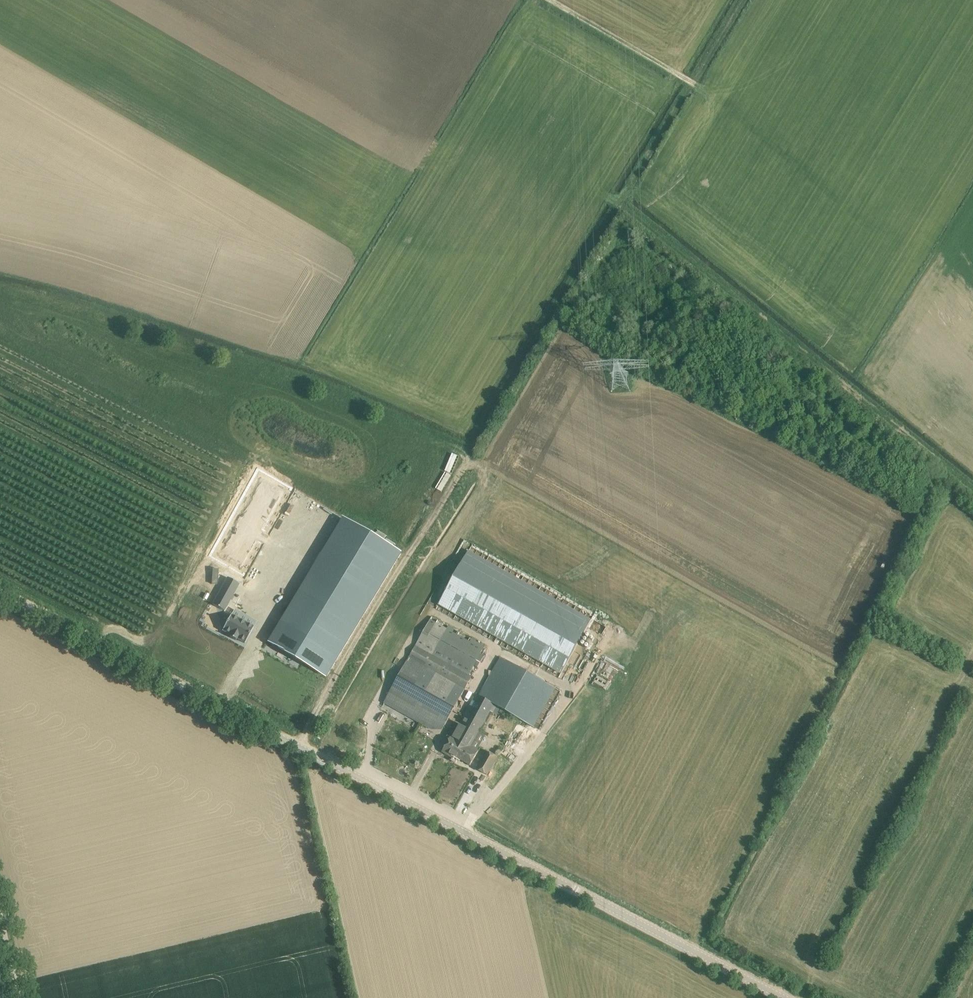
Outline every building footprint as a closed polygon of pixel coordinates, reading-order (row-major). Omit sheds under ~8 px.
[(340,521),(267,641),(320,673),(391,552),(340,521)] [(468,550),(438,604),(496,637),(506,642),(545,665),(560,673),(591,620),(468,550)] [(229,577),(214,604),(225,611),(240,584),(229,577)] [(231,614),(222,629),(230,634),(236,638),(244,642),(253,627),(253,626),(256,621),(248,617),(245,622),(231,614)] [(432,617),(385,701),(408,714),(409,712),(426,721),(431,712),(435,714),(439,716),(447,721),(471,677),(469,676),(475,667),(478,669),(485,656),(481,654),(486,647),(432,617)] [(447,743),(442,752),(453,758),(454,756),(457,758),(464,746),(460,744),(470,725),(479,730),(490,712),(493,705),(501,709),(507,713),(533,727),(555,688),(537,678),(500,657),(478,696),(476,694),(452,739),(450,738),(447,743)] [(464,746),(457,758),(470,765),(475,757),(478,751),(477,750),(486,736),(478,732),(479,730),(470,725),(460,744),(464,746)] [(487,775),(492,766),(497,757),(487,752),(477,769),(487,775)]
